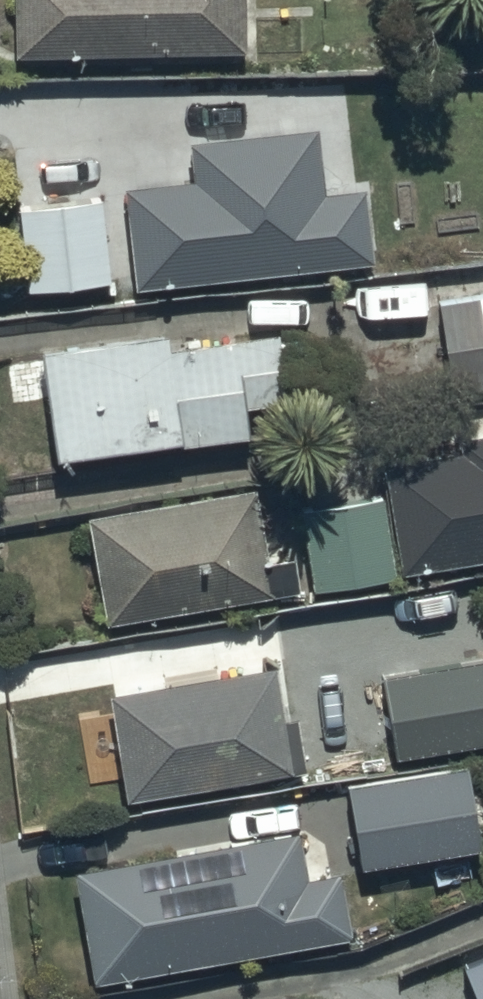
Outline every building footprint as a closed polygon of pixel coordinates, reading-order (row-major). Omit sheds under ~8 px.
[(233,54),(231,0),(0,0),(0,62),(233,54)] [(343,189),(235,195),(233,158),(154,162),(157,215),(134,216),(137,282),(237,276),(236,271),(308,267),(307,238),(346,236),(343,189)] [(96,197),(0,208),(13,295),(106,284),(96,197)] [(430,305),(437,386),(482,382),(482,300),(430,305)] [(158,336),(29,355),(45,467),(299,431),(285,334),(160,352),(158,336)] [(371,465),(391,577),(482,560),(482,433),(447,439),(449,450),(371,465)] [(238,490),(74,516),(91,622),(255,595),(238,490)] [(369,500),(289,511),(300,591),(380,580),(369,500)] [(370,677),(383,760),(482,744),(482,660),(370,677)] [(265,667),(99,695),(113,801),(282,773),(265,667)] [(456,764),(335,784),(349,870),(471,849),(456,764)] [(284,832),(64,870),(86,979),(343,935),(333,879),(293,885),(284,832)] [(452,966),(465,998),(482,998),(482,954),(452,966)]
